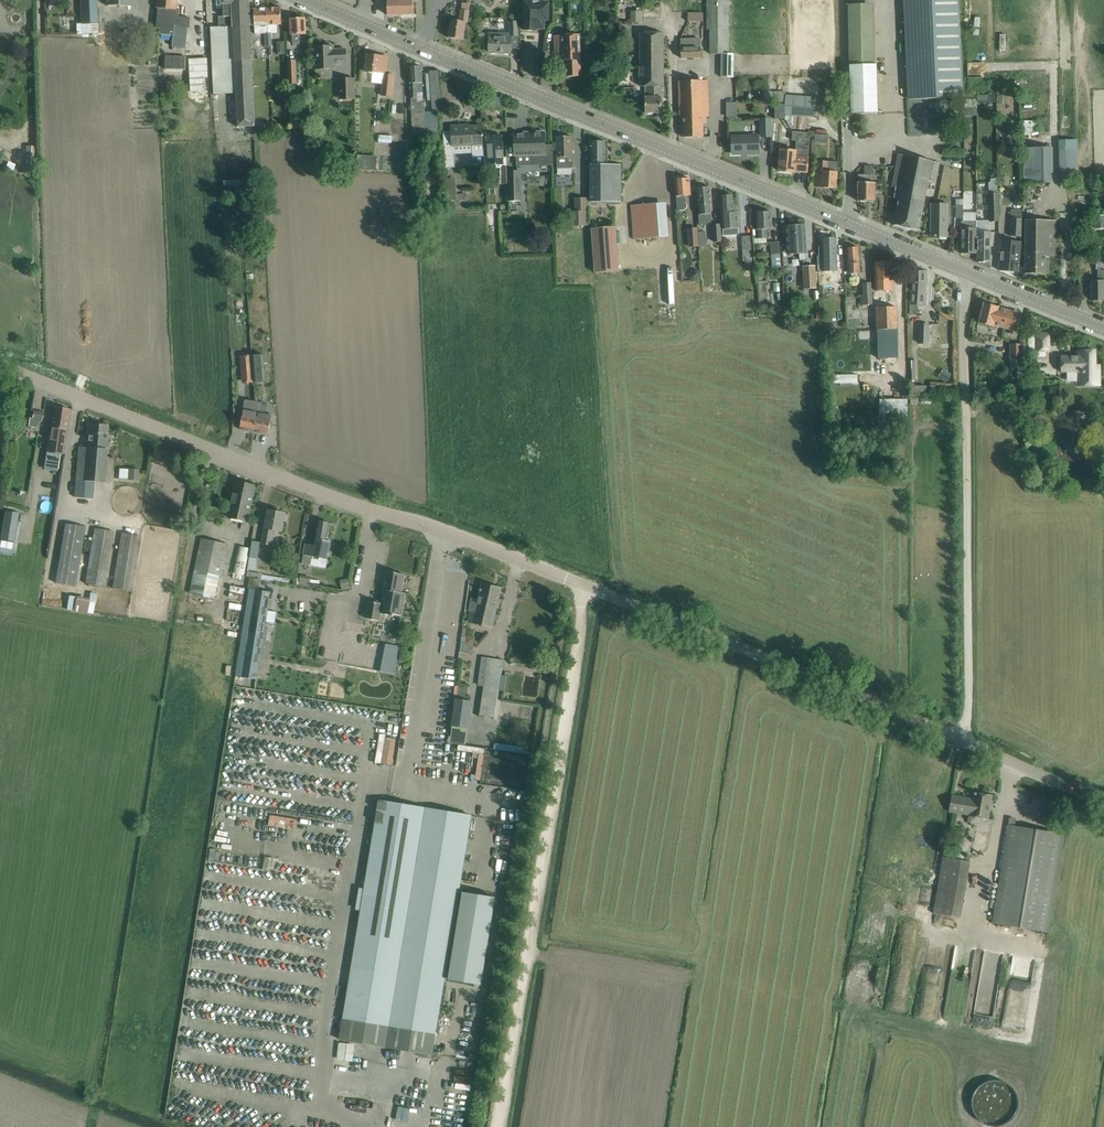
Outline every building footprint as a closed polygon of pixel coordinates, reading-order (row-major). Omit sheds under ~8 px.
[(66,14),(66,33),(77,33),(98,33),(97,0),(80,0),(80,13),(66,14)] [(190,28),(191,18),(179,17),(180,9),(177,9),(178,0),(158,0),(157,8),(159,8),(157,28),(160,29),(160,34),(163,34),(162,45),(173,46),(173,44),(186,45),(187,27),(190,28)] [(212,28),(214,93),(215,94),(236,93),(238,124),(238,127),(255,126),(252,60),(251,60),(249,9),(249,0),(222,0),(223,4),(224,4),(224,16),(219,16),(219,27),(212,28)] [(388,15),(401,15),(400,0),(387,0),(388,15)] [(413,14),(413,0),(400,0),(401,15),(413,14)] [(536,31),(536,28),(544,29),(545,20),(548,20),(549,3),(547,3),(547,0),(535,0),(535,2),(526,2),(526,0),(518,0),(518,18),(525,18),(525,30),(536,31)] [(733,54),(729,54),(729,0),(708,0),(708,29),(711,29),(712,54),(722,55),(722,76),(732,77),(733,54)] [(959,0),(904,0),(908,100),(963,97),(959,0)] [(451,19),(450,27),(449,38),(463,40),(466,22),(468,23),(470,4),(462,3),(460,21),(451,19)] [(872,4),(859,4),(848,5),(850,71),(849,71),(851,114),(878,113),(876,64),(874,64),(872,4)] [(268,25),(268,8),(254,9),(255,25),(268,25)] [(268,8),(268,25),(282,24),(281,18),(281,8),(268,8)] [(633,21),(645,21),(645,10),(632,10),(633,21)] [(704,12),(689,13),(689,21),(704,21),(704,12)] [(306,35),(306,29),(305,18),(291,18),(292,36),(293,35),(293,44),(299,44),(299,35),(306,35)] [(518,22),(510,22),(510,33),(511,36),(518,35),(518,22)] [(490,41),(489,52),(511,52),(511,41),(511,38),(511,36),(510,33),(490,33),(490,37),(490,41)] [(641,67),(640,67),(640,77),(641,77),(641,86),(652,86),(652,97),(645,97),(645,113),(662,113),(662,97),(660,97),(660,86),(664,86),(663,33),(640,33),(641,67)] [(554,35),(555,50),(555,61),(565,60),(566,77),(581,76),(580,34),(554,35)] [(682,58),(702,57),(701,47),(700,48),(700,38),(681,39),(682,58)] [(334,46),(327,46),(315,47),(316,69),(335,68),(335,63),(346,63),(346,49),(334,49),(334,46)] [(366,72),(384,74),(382,96),(392,97),(394,75),(386,74),(388,57),(383,56),(368,54),(366,72)] [(296,60),(288,60),(289,84),(297,84),(296,60)] [(421,66),(409,67),(410,78),(414,134),(415,151),(426,150),(426,140),(438,139),(438,133),(437,111),(437,106),(441,107),(439,82),(439,70),(436,71),(430,73),(432,101),(424,102),(421,66)] [(189,87),(201,86),(201,77),(188,78),(189,87)] [(841,77),(826,78),(827,102),(842,101),(842,100),(841,77)] [(354,78),(338,79),(339,99),(355,98),(354,78)] [(679,81),(679,106),(680,117),(683,117),(684,138),(703,137),(702,116),(709,116),(709,105),(708,80),(679,81)] [(816,98),(802,97),(788,96),(787,115),(795,115),(793,132),(808,133),(810,117),(815,117),(816,98)] [(729,102),(729,117),(739,116),(739,102),(729,102)] [(785,119),(785,106),(776,105),(775,118),(785,119)] [(763,137),(772,137),(771,120),(761,120),(763,137)] [(1025,135),(1038,135),(1038,121),(1026,121),(1025,135)] [(463,125),(451,126),(452,137),(453,147),(473,145),(474,156),(484,155),(484,156),(485,156),(485,145),(483,145),(482,136),(483,136),(483,134),(482,134),(482,126),(463,127),(463,125)] [(534,134),(514,135),(515,146),(515,156),(533,155),(533,163),(543,163),(552,163),(552,156),(552,145),(545,145),(545,141),(546,141),(546,138),(545,138),(545,132),(534,132),(534,134)] [(808,133),(793,132),(793,141),(798,141),(797,151),(781,150),(780,160),(779,171),(794,172),(794,171),(807,172),(811,133),(808,133)] [(494,133),(487,134),(487,136),(486,136),(488,165),(504,165),(502,146),(502,135),(494,136),(494,133)] [(572,136),(557,136),(557,147),(557,168),(575,168),(574,146),(574,145),(572,145),(572,136)] [(732,137),(732,143),(733,154),(759,153),(759,136),(732,137)] [(621,202),(621,175),(621,164),(608,164),(608,150),(605,150),(605,141),(591,141),(591,202),(621,202)] [(26,145),(26,172),(39,172),(38,145),(26,145)] [(1019,147),(1009,147),(1009,159),(1019,159),(1019,147)] [(1026,157),(1026,183),(1050,183),(1050,157),(1050,148),(1026,148),(1026,157)] [(446,168),(455,167),(454,149),(445,149),(446,168)] [(1061,181),(1077,181),(1077,150),(1061,150),(1061,181)] [(896,187),(894,198),(899,199),(893,225),(919,230),(928,180),(936,181),(940,162),(899,154),(892,186),(896,187)] [(837,189),(838,172),(829,171),(830,161),(818,161),(816,187),(837,189)] [(873,166),(865,166),(865,175),(859,175),(858,201),(875,201),(875,190),(875,182),(873,182),(873,166)] [(516,171),(507,172),(508,202),(520,201),(519,171),(516,171)] [(447,178),(449,201),(458,200),(456,177),(447,178)] [(685,202),(684,202),(684,196),(691,196),(690,178),(675,179),(677,210),(685,210),(686,209),(687,209),(687,208),(688,207),(688,206),(688,205),(687,204),(686,203),(685,202)] [(990,194),(998,193),(997,182),(990,183),(990,194)] [(712,204),(711,198),(710,187),(697,188),(700,223),(712,222),(711,213),(707,213),(706,205),(712,204)] [(733,195),(721,196),(722,207),(723,229),(724,235),(738,234),(738,228),(739,228),(737,212),(734,213),(733,206),(733,195)] [(988,222),(997,222),(997,195),(988,195),(988,222)] [(572,227),(587,226),(587,199),(576,199),(576,212),(572,212),(572,227)] [(660,237),(658,214),(657,203),(631,205),(634,239),(660,237)] [(931,204),(931,226),(931,237),(948,237),(948,226),(948,204),(931,204)] [(767,243),(767,238),(767,230),(772,230),(771,212),(757,212),(758,239),(760,239),(760,244),(767,243)] [(1095,214),(1095,228),(1103,228),(1103,214),(1095,214)] [(1010,236),(1020,237),(1021,219),(1011,218),(1010,236)] [(1027,220),(1025,262),(1025,273),(1046,274),(1046,257),(1056,257),(1056,246),(1057,221),(1027,220)] [(961,222),(961,242),(961,253),(977,253),(977,222),(961,222)] [(722,241),(721,225),(714,226),(715,242),(722,241)] [(787,226),(788,254),(799,254),(800,260),(807,260),(806,253),(807,253),(805,225),(787,226)] [(595,273),(619,271),(616,226),(592,228),(595,273)] [(690,228),(691,247),(700,246),(698,228),(690,228)] [(977,240),(977,251),(977,262),(991,262),(991,232),(983,232),(982,240),(977,240)] [(752,236),(743,236),(743,250),(744,262),(752,261),(753,261),(752,249),(752,236)] [(840,285),(840,282),(839,271),(833,271),(833,256),(837,256),(836,238),(822,239),(823,247),(819,247),(819,257),(823,257),(824,285),(840,285)] [(1001,240),(1000,259),(999,270),(1018,272),(1021,242),(1001,240)] [(782,268),(780,243),(772,243),(774,268),(782,268)] [(860,273),(859,258),(858,247),(847,248),(849,274),(860,273)] [(875,263),(876,288),(873,288),(873,297),(884,297),(883,281),(893,280),(892,262),(875,263)] [(816,266),(803,267),(805,289),(817,288),(816,266)] [(694,271),(690,275),(690,279),(693,282),(697,281),(701,277),(700,273),(698,271),(694,271)] [(926,272),(912,271),(909,315),(918,315),(918,305),(925,305),(926,272)] [(1091,289),(1091,300),(1103,300),(1103,271),(1098,271),(1098,281),(1091,281),(1091,289)] [(872,305),(870,283),(862,283),(863,295),(860,295),(861,305),(872,305)] [(1014,331),(1016,324),(1018,313),(999,308),(999,307),(984,303),(979,323),(994,327),(994,326),(1014,331)] [(889,391),(888,358),(898,358),(897,307),(877,308),(879,391),(889,391)] [(929,325),(919,324),(919,343),(928,343),(929,325)] [(1049,333),(1035,333),(1035,351),(1049,351),(1049,333)] [(1010,364),(1021,364),(1021,346),(1010,346),(1010,364)] [(1099,365),(1095,365),(1095,351),(1078,351),(1078,357),(1062,357),(1062,371),(1078,371),(1078,386),(1099,386),(1099,365)] [(252,355),(241,356),(242,374),(253,373),(252,355)] [(263,355),(253,355),(254,375),(265,374),(263,355)] [(944,370),(939,378),(946,383),(952,375),(944,370)] [(235,403),(243,402),(242,386),(234,386),(235,403)] [(907,426),(907,399),(878,399),(878,433),(898,433),(898,459),(905,459),(905,432),(900,432),(900,426),(907,426)] [(54,407),(52,417),(50,428),(51,428),(46,453),(47,453),(44,470),(57,472),(60,455),(61,455),(65,430),(67,431),(70,409),(54,407)] [(255,432),(258,415),(253,414),(254,411),(244,409),(240,430),(255,432)] [(258,415),(255,432),(269,435),(273,415),(263,413),(263,416),(258,415)] [(107,448),(108,425),(88,423),(87,447),(107,448)] [(79,447),(76,480),(104,483),(107,448),(87,447),(79,447)] [(127,479),(138,480),(139,469),(128,469),(127,479)] [(236,481),(234,492),(228,518),(249,521),(254,496),(256,486),(236,481)] [(268,510),(266,521),(262,542),(271,544),(274,529),(282,530),(284,525),(286,514),(268,510)] [(6,512),(1,540),(15,542),(20,514),(6,512)] [(306,544),(304,555),(328,559),(330,552),(332,541),(328,540),(331,523),(319,521),(314,545),(306,544)] [(74,586),(84,527),(65,524),(54,583),(74,586)] [(103,587),(112,532),(94,529),(85,584),(103,587)] [(130,592),(140,537),(122,533),(112,589),(130,592)] [(201,539),(190,594),(215,599),(219,575),(222,576),(228,544),(201,539)] [(252,541),(249,558),(248,569),(255,570),(257,556),(258,557),(260,542),(252,541)] [(233,573),(244,575),(249,549),(239,547),(233,573)] [(405,575),(386,571),(383,590),(384,590),(382,604),(369,601),(366,618),(379,621),(381,614),(391,615),(391,616),(393,617),(393,614),(402,616),(406,593),(401,593),(405,575)] [(247,572),(246,576),(280,581),(280,578),(262,575),(262,574),(247,572)] [(311,577),(300,575),(299,584),(310,586),(311,577)] [(469,622),(482,625),(492,627),(501,589),(482,584),(479,601),(472,599),(469,610),(471,611),(469,622)] [(271,592),(249,589),(236,676),(257,679),(271,592)] [(68,610),(90,613),(92,599),(71,596),(68,610)] [(474,646),(475,640),(472,637),(467,636),(465,644),(474,646)] [(400,647),(383,643),(377,671),(394,674),(400,647)] [(481,659),(479,674),(478,686),(484,687),(479,719),(494,721),(502,662),(481,659)] [(456,699),(466,701),(468,687),(456,685),(453,699),(456,699)] [(450,737),(449,736),(448,742),(465,744),(472,702),(466,701),(456,699),(450,737)] [(380,735),(378,763),(395,764),(397,736),(380,735)] [(496,743),(495,748),(459,745),(459,750),(480,752),(477,778),(527,783),(530,754),(524,753),(524,746),(496,743)] [(952,796),(951,807),(950,811),(971,815),(970,816),(988,819),(990,806),(992,796),(974,793),(973,800),(952,796)] [(343,1018),(340,1040),(370,1045),(401,1050),(433,1055),(436,1033),(470,827),(472,816),(441,811),(410,806),(379,801),(377,812),(343,1018)] [(1009,825),(1007,836),(992,923),(1048,933),(1065,834),(1009,825)] [(266,856),(265,869),(276,870),(277,857),(266,856)] [(965,917),(973,860),(944,856),(936,913),(965,917)] [(481,984),(495,895),(463,890),(448,979),(481,984)] [(395,1113),(407,1115),(409,1102),(397,1101),(395,1113)]
